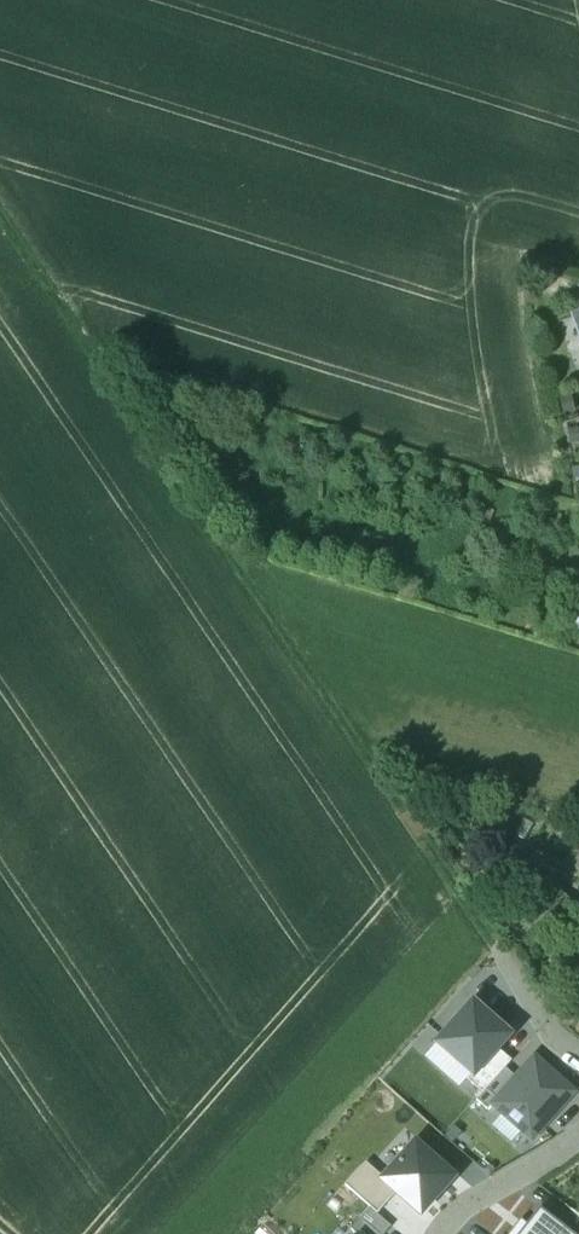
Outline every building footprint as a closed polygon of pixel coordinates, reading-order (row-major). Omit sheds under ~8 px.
[(578,632),(578,595),(576,594),(564,626),(578,632)] [(474,1076),(497,1049),(509,1036),(473,1004),(438,1044),(473,1074),(474,1076)] [(483,1095),(506,1069),(512,1062),(497,1049),(474,1076),(473,1074),(467,1081),(483,1095)] [(532,1141),(575,1093),(535,1058),(517,1078),(492,1106),(532,1141)] [(492,1106),(517,1078),(506,1069),(483,1095),(477,1101),(488,1110),(492,1106)] [(422,1213),(452,1177),(414,1144),(383,1180),(397,1192),(422,1213)] [(378,1215),(397,1192),(383,1180),(365,1164),(345,1186),(371,1208),(378,1215)] [(393,1228),(378,1215),(371,1208),(351,1229),(357,1233),(387,1233),(393,1228)] [(539,1213),(522,1233),(566,1233),(539,1213)]
